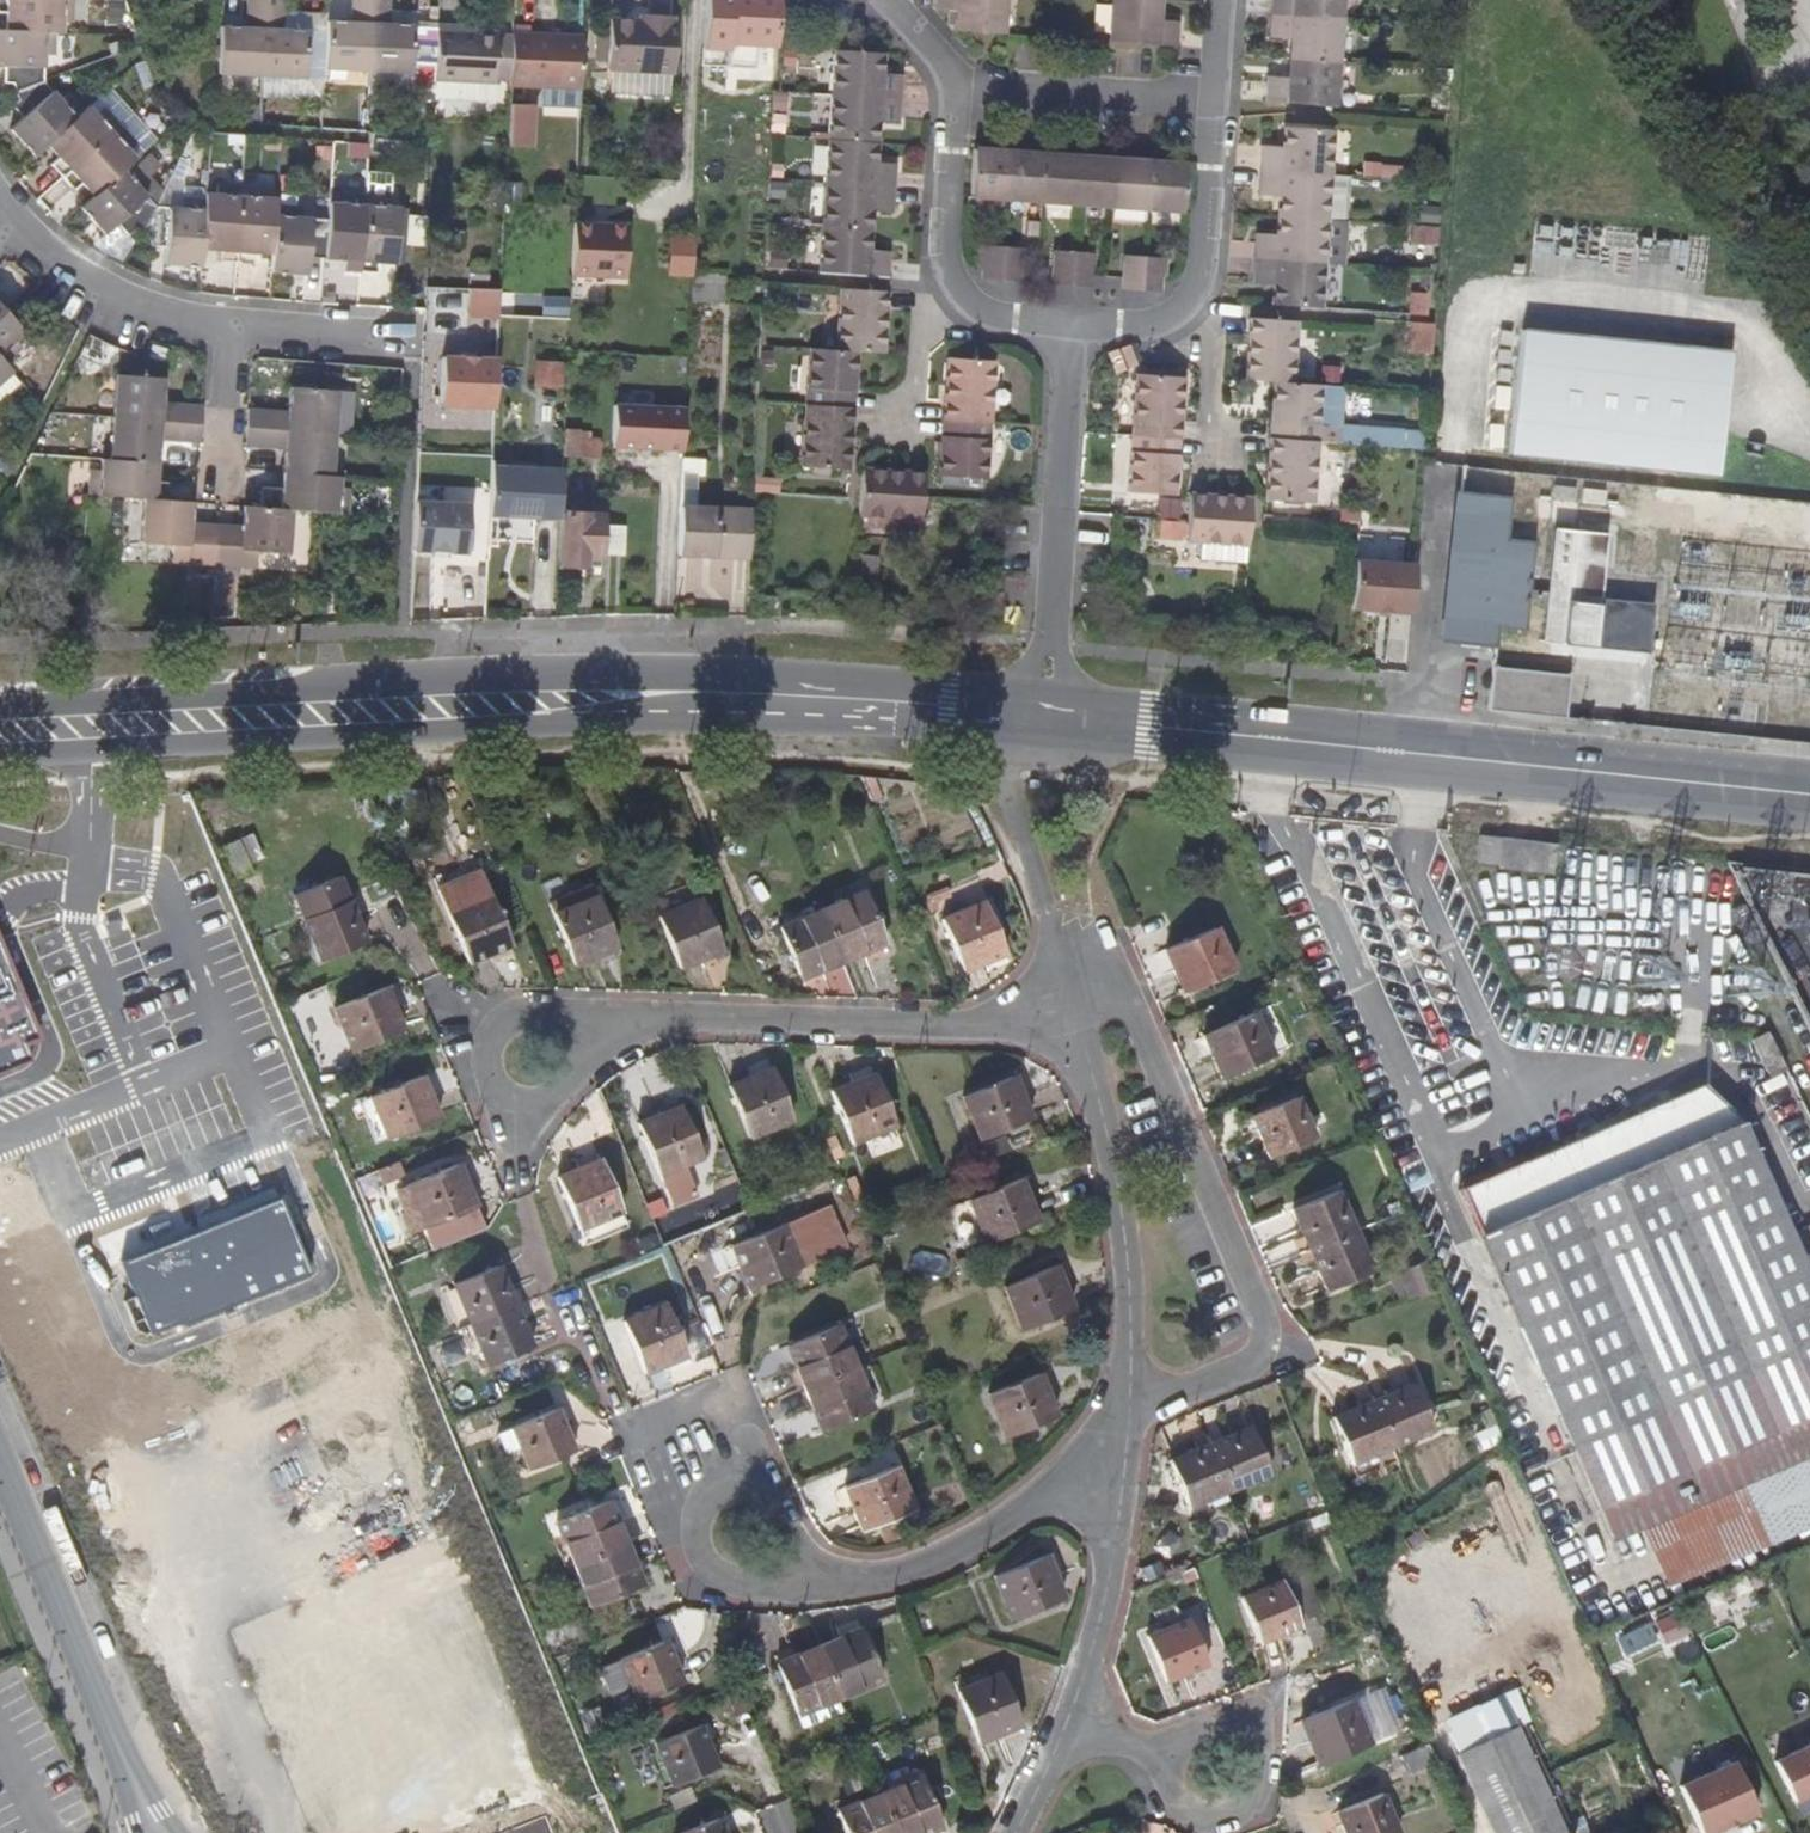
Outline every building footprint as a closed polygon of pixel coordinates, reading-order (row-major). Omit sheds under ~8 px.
[(52,29),(58,29),(57,20),(68,20),(69,0),(0,0),(0,11),(4,12),(11,12),(10,28),(52,29)] [(262,75),(266,0),(246,0),(245,18),(254,18),(253,26),(244,25),(220,24),(217,73),(262,75)] [(283,0),(266,0),(262,75),(304,77),(307,27),(281,25),(274,25),(275,18),(282,18),(283,0)] [(367,71),(370,0),(352,0),(351,15),(356,14),(359,18),(357,22),(326,20),(324,69),(367,71)] [(367,71),(408,72),(410,23),(386,21),(386,9),(387,0),(370,0),(367,71)] [(772,38),(774,0),(704,0),(701,52),(729,55),(729,48),(772,50),(772,38)] [(1000,33),(1002,0),(932,0),(931,7),(954,11),(952,30),(1000,33)] [(1176,44),(1176,20),(1155,16),(1156,0),(1109,0),(1107,40),(1176,44)] [(1269,10),(1338,15),(1339,0),(1270,0),(1269,10)] [(367,71),(366,86),(433,88),(434,84),(436,28),(437,11),(386,9),(386,21),(410,23),(408,72),(367,71)] [(1288,36),(1288,54),(1335,57),(1338,15),(1269,10),(1268,33),(1288,36)] [(634,22),(630,22),(628,73),(669,75),(673,23),(669,25),(665,23),(665,19),(635,15),(634,22)] [(605,71),(628,73),(630,22),(607,21),(607,28),(605,65),(605,71)] [(52,29),(10,28),(4,28),(0,27),(0,65),(9,66),(8,80),(14,80),(17,87),(43,78),(45,51),(51,51),(52,29)] [(492,85),(507,85),(508,43),(495,42),(495,39),(477,38),(476,31),(436,28),(434,84),(492,89),(492,85)] [(593,64),(605,65),(607,28),(595,28),(593,64)] [(576,113),(580,43),(509,39),(508,43),(507,85),(506,92),(524,92),(543,93),(542,111),(576,113)] [(828,49),(825,93),(894,97),(896,74),(874,72),(875,52),(828,49)] [(1332,103),(1335,57),(1288,54),(1287,74),(1266,72),(1264,99),(1332,103)] [(145,59),(135,63),(144,88),(154,83),(145,59)] [(47,141),(53,136),(81,111),(66,93),(60,98),(43,78),(17,87),(19,95),(13,100),(24,114),(17,120),(26,132),(21,135),(35,152),(47,141)] [(524,92),(506,92),(505,110),(523,110),(524,92)] [(825,93),(822,138),(870,141),(871,123),(892,123),(894,97),(825,93)] [(88,105),(81,111),(53,136),(63,149),(59,154),(52,161),(62,173),(118,123),(102,106),(94,111),(88,105)] [(523,110),(505,110),(503,151),(521,152),(523,110)] [(87,174),(98,188),(127,161),(133,156),(127,149),(135,141),(118,123),(62,173),(73,185),(81,178),(87,174)] [(1260,153),(1259,167),(1327,171),(1330,126),(1283,124),(1282,142),(1261,141),(1260,153)] [(202,133),(193,128),(179,155),(189,160),(202,133)] [(822,138),(819,182),(888,187),(890,162),(868,160),(870,141),(822,138)] [(966,197),(1004,200),(1007,150),(994,149),(988,148),(970,148),(966,197)] [(1020,151),(1007,150),(1004,200),(1039,202),(1043,152),(1031,151),(1020,151)] [(1039,202),(1074,205),(1077,154),(1068,154),(1057,153),(1043,152),(1039,202)] [(1098,155),(1089,155),(1077,154),(1074,205),(1110,207),(1113,156),(1098,155)] [(1110,207),(1146,210),(1149,159),(1137,158),(1130,157),(1113,156),(1110,207)] [(1172,160),(1161,159),(1149,159),(1146,210),(1182,212),(1186,161),(1172,160)] [(98,188),(93,193),(81,203),(95,219),(101,214),(110,225),(119,218),(130,230),(135,224),(142,230),(154,205),(137,185),(143,178),(127,161),(98,188)] [(1278,192),(1276,212),(1324,215),(1327,171),(1259,167),(1258,190),(1278,192)] [(389,173),(365,171),(364,193),(358,270),(376,271),(377,261),(393,262),(398,206),(387,205),(389,173)] [(216,190),(205,189),(205,197),(202,241),(217,242),(217,249),(217,258),(235,260),(241,183),(217,181),(216,190)] [(819,182),(816,226),(864,229),(866,210),(886,211),(888,187),(819,182)] [(253,245),(272,246),(275,202),(276,196),(264,195),(264,185),(241,183),(235,260),(251,261),(252,252),(253,245)] [(329,190),(327,217),(325,256),(344,258),(343,269),(358,270),(364,193),(329,190)] [(201,248),(202,241),(205,197),(183,195),(182,207),(154,205),(142,230),(143,230),(152,231),(152,241),(169,242),(168,255),(179,255),(178,261),(200,263),(201,248)] [(299,204),(275,202),(272,246),(272,253),(270,268),(289,270),(290,264),(303,265),(304,255),(325,256),(327,217),(297,215),(299,204)] [(1254,231),(1253,256),(1321,261),(1324,215),(1276,212),(1275,232),(1254,231)] [(1419,237),(1438,238),(1439,223),(1419,222),(1419,237)] [(624,227),(570,224),(568,276),(622,278),(624,227)] [(863,250),(864,229),(816,226),(813,271),(883,276),(884,251),(863,250)] [(671,275),(690,276),(692,243),(673,242),(671,275)] [(981,278),(999,279),(1001,247),(982,246),(981,267),(981,278)] [(1001,247),(999,279),(1017,281),(1019,268),(1019,248),(1001,247)] [(1055,283),(1069,284),(1071,252),(1054,251),(1052,271),(1052,283),(1055,283)] [(1090,254),(1071,252),(1069,284),(1079,284),(1088,285),(1089,274),(1090,254)] [(1127,287),(1141,288),(1143,258),(1124,256),(1123,276),(1123,287),(1127,287)] [(1318,307),(1321,261),(1253,256),(1251,280),(1271,281),(1270,303),(1318,307)] [(1143,258),(1141,288),(1152,288),(1158,289),(1159,278),(1159,259),(1143,258)] [(834,349),(853,351),(879,352),(883,291),(838,288),(834,349)] [(1407,314),(1422,315),(1424,294),(1409,294),(1407,314)] [(495,326),(497,301),(466,299),(464,325),(495,326)] [(5,362),(21,347),(15,339),(23,330),(0,304),(0,357),(5,362)] [(1244,376),(1274,378),(1291,380),(1294,318),(1249,315),(1244,376)] [(1509,451),(1715,473),(1728,354),(1522,332),(1509,451)] [(853,351),(834,349),(808,348),(804,404),(849,407),(853,351)] [(17,386),(6,375),(12,370),(5,362),(0,357),(0,402),(17,386)] [(945,357),(942,418),(987,421),(991,360),(945,357)] [(491,417),(493,369),(438,366),(436,415),(491,417)] [(533,387),(558,388),(558,369),(534,368),(533,387)] [(113,414),(201,420),(203,403),(171,400),(171,402),(168,405),(163,405),(164,374),(116,370),(113,414)] [(1137,370),(1133,431),(1179,434),(1182,373),(1137,370)] [(1274,378),(1270,436),(1314,439),(1333,440),(1336,423),(1315,421),(1318,381),(1291,380),(1274,378)] [(280,409),(247,406),(246,423),(335,431),(338,387),(289,384),(287,415),(283,416),(279,413),(280,409)] [(845,457),(849,407),(804,404),(800,466),(847,469),(847,461),(845,457)] [(683,409),(614,405),(612,446),(681,450),(683,409)] [(197,439),(200,439),(201,420),(113,414),(111,435),(159,437),(197,439)] [(983,478),(987,421),(942,418),(938,474),(983,478)] [(285,437),(282,470),(289,471),(331,474),(335,431),(246,423),(244,443),(248,444),(277,444),(277,440),(280,437),(284,437),(285,437)] [(1176,490),(1179,434),(1133,431),(1129,487),(1176,490)] [(109,457),(152,460),(158,461),(159,437),(111,435),(109,457)] [(1311,501),(1314,439),(1270,436),(1266,498),(1311,501)] [(590,438),(560,437),(559,461),(597,462),(599,445),(590,445),(590,438)] [(706,453),(681,452),(680,467),(696,468),(705,468),(706,453)] [(100,457),(99,467),(90,468),(88,492),(144,495),(165,496),(167,479),(156,478),(150,477),(152,460),(109,457),(100,457)] [(696,468),(680,467),(678,511),(694,512),(696,468)] [(919,471),(860,468),(857,515),(919,519),(921,498),(922,472),(919,471)] [(340,475),(331,474),(289,471),(287,488),(281,488),(271,487),(270,505),(291,506),(347,511),(349,486),(339,484),(340,475)] [(486,519),(556,521),(558,474),(489,471),(486,519)] [(1557,519),(1561,476),(1546,474),(1541,518),(1557,519)] [(1245,557),(1246,540),(1249,494),(1188,490),(1186,537),(1204,538),(1203,555),(1245,557)] [(1500,538),(1504,500),(1451,493),(1438,641),(1490,646),(1494,624),(1521,628),(1525,596),(1540,598),(1537,640),(1628,649),(1633,607),(1594,601),(1600,533),(1548,528),(1543,589),(1526,587),(1529,543),(1500,538)] [(191,519),(192,499),(165,496),(144,495),(141,540),(171,543),(171,560),(212,563),(215,526),(189,524),(191,519)] [(270,505),(244,503),(241,524),(241,529),(215,526),(212,563),(254,565),(256,549),(288,552),(291,506),(270,505)] [(467,513),(414,511),(411,559),(465,562),(467,513)] [(675,567),(747,569),(749,515),(694,512),(678,511),(675,567)] [(583,562),(597,563),(599,522),(559,519),(558,571),(583,572),(583,562)] [(1414,561),(1353,557),(1350,605),(1411,609),(1414,561)] [(583,572),(597,573),(597,563),(583,562),(583,572)] [(1524,668),(1519,713),(1579,719),(1579,674),(1524,668)] [(1567,818),(1565,843),(1561,874),(1658,884),(1664,829),(1567,818)] [(231,830),(214,837),(227,866),(243,859),(231,830)] [(1530,840),(1499,837),(1497,867),(1549,873),(1552,842),(1530,840)] [(507,936),(472,853),(428,872),(463,954),(507,936)] [(328,864),(283,882),(313,952),(357,933),(328,864)] [(611,939),(587,881),(543,900),(568,958),(611,939)] [(884,935),(864,884),(819,904),(840,954),(884,935)] [(940,912),(959,957),(1003,939),(984,894),(940,912)] [(717,945),(697,896),(652,914),(673,962),(717,945)] [(840,954),(819,904),(774,923),(795,973),(840,954)] [(1680,909),(1678,943),(1745,949),(1747,916),(1680,909)] [(1159,950),(1178,994),(1227,973),(1208,929),(1159,950)] [(31,1061),(24,1044),(38,1039),(0,947),(0,1073),(31,1061)] [(387,1023),(368,978),(325,996),(343,1040),(387,1023)] [(1198,1040),(1217,1083),(1266,1063),(1247,1019),(1198,1040)] [(1781,1070),(1764,1036),(1749,1044),(1766,1078),(1781,1070)] [(729,1081),(750,1130),(795,1112),(773,1061),(729,1081)] [(361,1083),(380,1128),(424,1109),(405,1065),(361,1083)] [(1031,1113),(1012,1068),(963,1089),(982,1134),(1031,1113)] [(834,1088),(855,1138),(899,1119),(877,1070),(834,1088)] [(1244,1113),(1264,1158),(1307,1140),(1288,1095),(1244,1113)] [(698,1151),(677,1098),(656,1107),(657,1110),(635,1118),(668,1199),(692,1189),(680,1159),(698,1151)] [(1734,1119),(1474,1237),(1610,1536),(1809,1448),(1809,1284),(1734,1119)] [(344,1169),(368,1159),(363,1149),(340,1158),(344,1169)] [(387,1177),(406,1221),(461,1198),(442,1154),(387,1177)] [(618,1207),(598,1157),(554,1175),(574,1225),(618,1207)] [(1039,1213),(1021,1168),(972,1188),(990,1233),(1039,1213)] [(1349,1235),(1330,1191),(1286,1210),(1305,1254),(1349,1235)] [(741,1235),(759,1278),(852,1240),(834,1197),(741,1235)] [(1305,1254),(1323,1297),(1367,1278),(1349,1235),(1305,1254)] [(983,1258),(978,1246),(960,1253),(965,1265),(983,1258)] [(1074,1300),(1057,1257),(1009,1277),(1026,1320),(1074,1300)] [(487,1263),(444,1279),(462,1324),(505,1306),(487,1263)] [(687,1352),(667,1302),(622,1321),(644,1371),(687,1352)] [(505,1306),(462,1324),(481,1367),(523,1350),(505,1306)] [(851,1362),(832,1316),(783,1337),(802,1383),(851,1362)] [(802,1383),(820,1425),(869,1405),(851,1362),(802,1383)] [(1066,1417),(1045,1366),(996,1387),(1017,1436),(1066,1417)] [(1371,1406),(1390,1451),(1434,1432),(1415,1388),(1371,1406)] [(564,1448),(546,1405),(504,1422),(522,1465),(564,1448)] [(1326,1425),(1345,1470),(1390,1451),(1371,1406),(1326,1425)] [(1266,1477),(1247,1432),(1204,1450),(1223,1494),(1266,1477)] [(1160,1469),(1179,1512),(1223,1494),(1204,1450),(1160,1469)] [(909,1504),(892,1460),(843,1481),(861,1525),(909,1504)] [(605,1491),(555,1512),(573,1557),(623,1535),(605,1491)] [(623,1535),(573,1557),(591,1600),(641,1578),(623,1535)] [(990,1575),(1009,1619),(1057,1597),(1038,1554),(990,1575)] [(1299,1589),(1277,1599),(1295,1642),(1317,1632),(1299,1589)] [(1277,1599),(1233,1617),(1252,1660),(1295,1642),(1277,1599)] [(883,1663),(864,1617),(814,1639),(833,1684),(883,1663)] [(664,1632),(588,1664),(598,1693),(625,1682),(632,1698),(682,1676),(664,1632)] [(1144,1655),(1163,1698),(1208,1679),(1189,1636),(1144,1655)] [(765,1661),(784,1706),(833,1684),(814,1639),(765,1661)] [(951,1681),(972,1729),(1015,1711),(995,1663),(951,1681)] [(1308,1720),(1327,1762),(1370,1744),(1352,1701),(1308,1720)] [(650,1741),(668,1784),(718,1763),(700,1720),(650,1741)] [(1457,1756),(1492,1832),(1569,1832),(1571,1832),(1524,1725),(1457,1756)] [(1794,1797),(1809,1789),(1809,1740),(1774,1758),(1794,1797)] [(1679,1783),(1702,1832),(1756,1808),(1733,1758),(1679,1783)] [(920,1768),(877,1787),(897,1832),(906,1832),(941,1818),(920,1768)] [(844,1832),(897,1832),(877,1787),(833,1806),(844,1832)] [(1356,1832),(1408,1832),(1409,1832),(1389,1789),(1344,1807),(1356,1832)] [(671,1832),(724,1832),(714,1809),(669,1828),(671,1832)]
